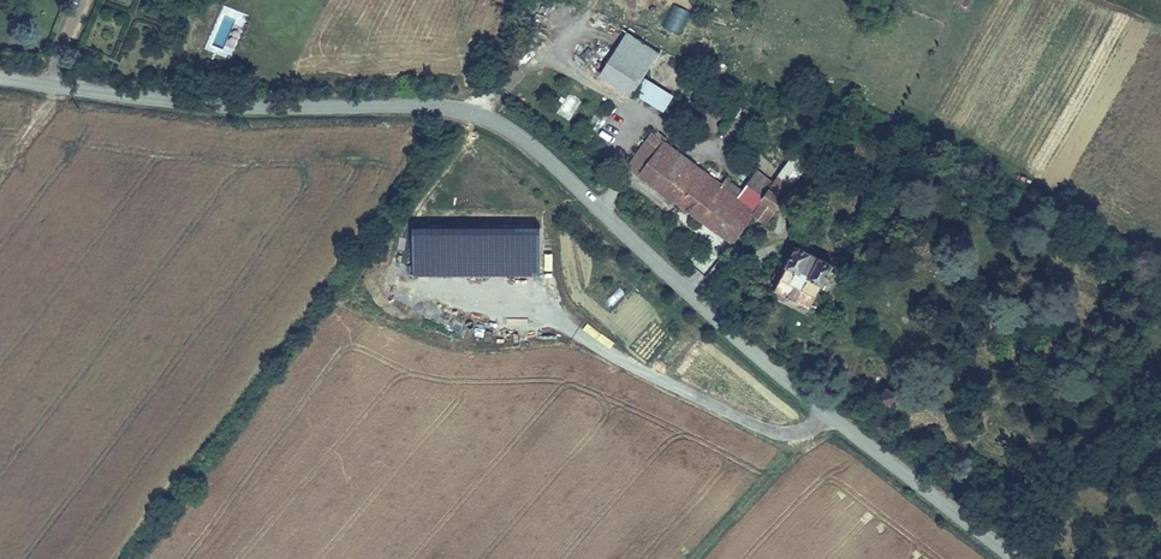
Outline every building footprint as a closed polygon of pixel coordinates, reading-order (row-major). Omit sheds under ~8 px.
[(677,33),(689,12),(672,3),(661,25),(677,33)] [(237,33),(237,22),(222,22),(222,33),(237,33)] [(624,35),(600,78),(629,95),(632,92),(660,108),(668,94),(640,76),(653,52),(624,35)] [(798,100),(780,124),(786,126),(803,104),(798,100)] [(630,169),(637,174),(663,141),(648,129),(627,155),(635,161),(630,169)] [(663,141),(637,174),(655,188),(681,155),(663,141)] [(793,150),(774,175),(788,185),(808,157),(795,148),(793,150)] [(681,155),(655,188),(690,215),(714,182),(681,155)] [(754,168),(748,176),(764,187),(771,179),(754,168)] [(771,179),(748,209),(763,219),(788,185),(774,175),(771,179)] [(714,182),(690,215),(724,243),(748,209),(764,187),(748,176),(740,188),(734,183),(728,193),(714,182)] [(805,199),(803,215),(821,216),(822,200),(805,199)] [(810,308),(832,260),(792,239),(781,261),(774,257),(765,274),(772,278),(768,284),(810,308)] [(612,305),(626,293),(620,286),(606,298),(612,305)]
